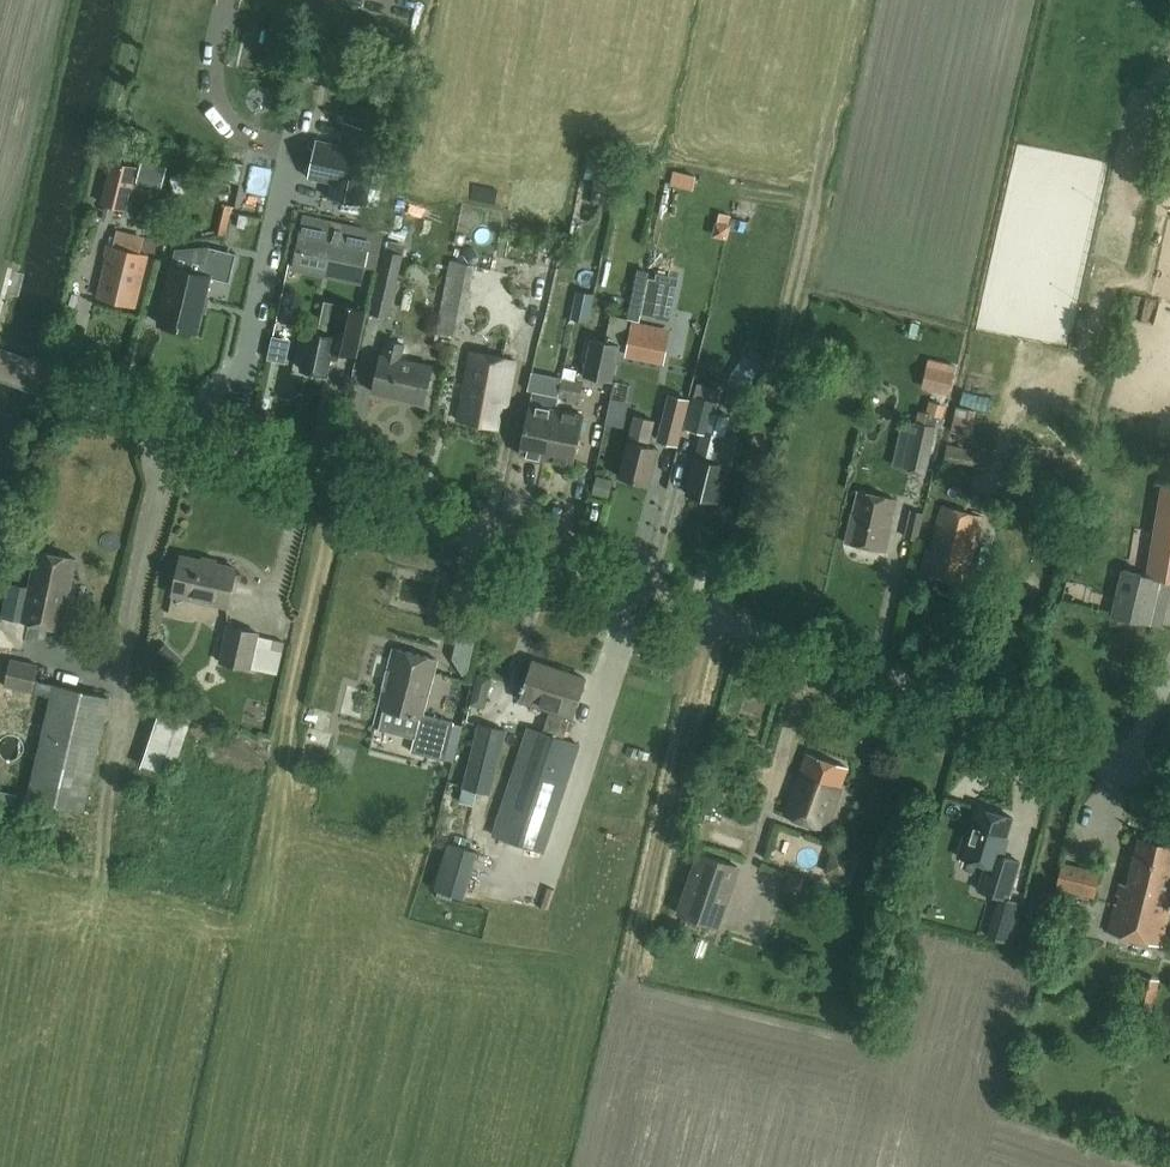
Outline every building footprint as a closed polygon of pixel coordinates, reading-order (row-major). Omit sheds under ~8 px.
[(330,158),(322,196),(346,201),(342,216),(380,224),(396,148),(359,140),(354,163),(330,158)] [(137,182),(162,188),(168,164),(143,158),(137,182)] [(126,210),(138,166),(112,159),(101,204),(126,210)] [(216,234),(227,236),(232,211),(222,209),(216,234)] [(244,227),(247,216),(240,214),(238,226),(244,227)] [(363,279),(366,265),(369,250),(333,243),(337,223),(303,216),(293,264),(292,269),(362,284),(363,279)] [(149,255),(140,252),(144,236),(117,230),(113,246),(108,245),(105,255),(107,256),(98,296),(136,306),(149,255)] [(404,253),(402,253),(404,245),(387,240),(385,249),(370,313),(390,317),(404,253)] [(197,332),(210,276),(202,274),(208,247),(175,249),(157,322),(197,332)] [(455,247),(453,260),(450,260),(436,331),(461,336),(476,265),(475,264),(477,251),(455,247)] [(571,319),(588,323),(594,294),(577,290),(571,319)] [(328,303),(322,333),(309,330),(301,368),(328,374),(332,357),(339,359),(340,352),(357,355),(366,311),(349,308),(328,303)] [(583,376),(613,382),(626,319),(611,315),(606,342),(591,338),(583,376)] [(628,348),(663,354),(667,327),(634,320),(628,348)] [(250,340),(245,358),(274,365),(278,347),(250,340)] [(373,391),(425,403),(433,365),(401,358),(404,344),(387,340),(384,353),(382,353),(373,391)] [(501,405),(506,406),(515,361),(472,353),(459,420),(497,427),(501,405)] [(932,376),(928,388),(947,395),(952,383),(932,376)] [(580,401),(584,383),(563,378),(558,396),(580,401)] [(545,459),(556,409),(558,397),(533,391),(520,453),(545,459)] [(894,458),(906,461),(905,466),(926,470),(938,417),(942,418),(949,397),(932,392),(926,413),(918,411),(914,429),(901,426),(894,458)] [(717,500),(725,469),(728,469),(736,439),(725,436),(729,416),(715,413),(717,402),(694,396),(686,428),(703,433),(696,458),(695,458),(687,493),(717,500)] [(684,417),(682,416),(684,408),(670,404),(668,413),(668,412),(661,441),(677,445),(684,417)] [(970,436),(977,411),(957,406),(951,431),(970,436)] [(556,409),(545,459),(573,465),(584,415),(556,409)] [(655,421),(633,415),(619,476),(649,483),(658,449),(648,446),(655,421)] [(955,444),(954,446),(951,461),(990,468),(993,451),(955,444)] [(951,461),(954,446),(947,445),(944,460),(951,461)] [(1147,576),(1123,570),(1112,616),(1149,624),(1159,579),(1169,580),(1169,488),(1161,486),(1147,576)] [(854,512),(852,512),(845,541),(885,550),(891,526),(890,525),(896,499),(859,491),(854,512)] [(931,550),(926,549),(921,570),(964,582),(982,516),(943,505),(931,550)] [(905,538),(919,541),(925,513),(911,510),(905,538)] [(77,559),(37,550),(22,622),(62,630),(77,559)] [(182,555),(173,594),(228,606),(236,567),(182,555)] [(1028,585),(1039,600),(1052,591),(1041,576),(1028,585)] [(22,622),(29,587),(8,583),(1,617),(22,622)] [(433,605),(435,588),(410,584),(408,601),(433,605)] [(252,670),(260,631),(227,624),(218,662),(252,670)] [(273,639),(272,648),(283,650),(285,641),(273,639)] [(658,659),(667,662),(671,650),(662,647),(658,659)] [(444,758),(453,723),(453,722),(423,714),(437,659),(394,648),(375,722),(416,732),(412,751),(444,759),(444,758)] [(33,692),(35,683),(39,664),(10,658),(4,686),(33,692)] [(528,728),(493,834),(544,851),(580,744),(564,739),(571,716),(573,717),(586,678),(533,661),(520,699),(550,709),(543,732),(528,728)] [(85,810),(105,720),(110,697),(55,685),(30,797),(85,810)] [(170,762),(191,708),(158,696),(138,750),(170,762)] [(471,806),(475,790),(491,794),(507,730),(479,723),(462,787),(464,787),(459,803),(471,806)] [(786,813),(826,827),(848,767),(807,753),(786,813)] [(1013,817),(977,806),(971,826),(967,824),(957,855),(986,864),(978,890),(1008,899),(1020,861),(1004,856),(1005,850),(1003,849),(1013,817)] [(1140,839),(1129,885),(1120,883),(1108,931),(1162,945),(1169,912),(1169,846),(1140,839)] [(465,898),(479,852),(448,842),(433,888),(465,898)] [(678,916),(719,931),(741,866),(700,852),(678,916)] [(1095,897),(1100,872),(1063,862),(1056,888),(1095,897)] [(1151,1007),(1158,979),(1141,975),(1134,1003),(1151,1007)]
